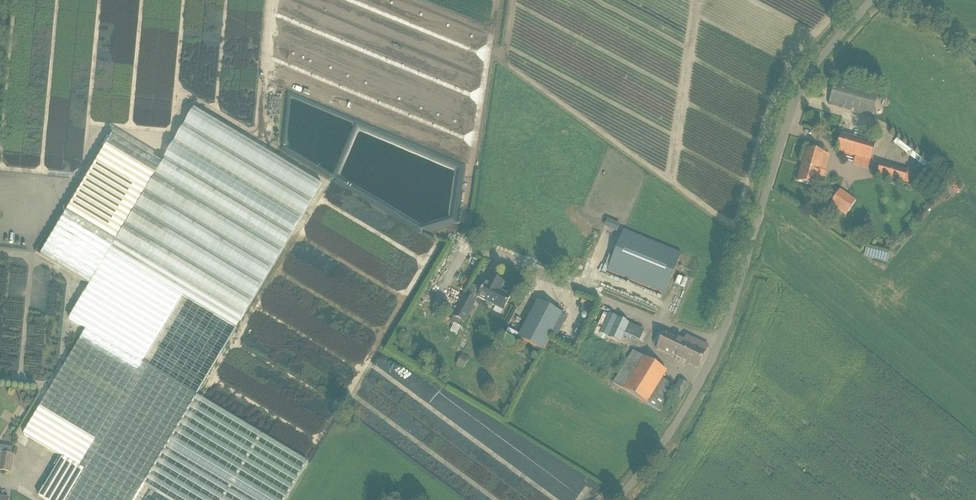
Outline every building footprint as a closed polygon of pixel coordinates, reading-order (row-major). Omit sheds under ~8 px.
[(879,93),(845,83),(835,80),(829,105),(838,107),(872,117),(879,93)] [(87,329),(86,329),(24,434),(62,457),(38,496),(45,499),(136,499),(146,484),(174,499),(286,499),(308,463),(196,396),(238,323),(322,185),(194,109),(162,163),(114,135),(54,234),(50,231),(49,234),(48,233),(36,253),(90,285),(70,319),(87,329)] [(870,161),(876,144),(841,133),(836,151),(870,161)] [(825,172),(829,156),(824,154),(806,149),(797,181),(807,184),(815,186),(821,188),(826,172),(825,172)] [(908,171),(880,163),(876,175),(904,184),(904,183),(911,185),(914,174),(908,172),(908,171)] [(839,190),(829,206),(845,216),(856,201),(839,190)] [(607,219),(604,226),(617,231),(618,228),(620,224),(607,219)] [(665,294),(681,254),(624,230),(608,270),(665,294)] [(868,258),(891,263),(893,256),(869,251),(868,258)] [(503,310),(506,305),(511,296),(497,289),(501,282),(490,276),(486,283),(485,283),(478,297),(503,310)] [(469,293),(474,282),(469,280),(464,291),(469,293)] [(464,322),(465,319),(476,301),(464,294),(452,316),(464,322)] [(543,351),(558,323),(562,315),(537,301),(532,310),(517,338),(543,351)] [(608,314),(599,334),(608,338),(619,343),(628,323),(617,318),(608,314)] [(664,333),(657,349),(697,368),(708,346),(695,340),(692,346),(664,333)] [(633,351),(613,383),(632,395),(646,403),(660,412),(672,393),(677,397),(680,399),(689,385),(680,380),(675,387),(662,379),(667,371),(633,351)] [(462,354),(456,365),(463,369),(469,358),(462,354)] [(22,408),(18,415),(24,418),(27,411),(22,408)] [(11,473),(14,455),(0,453),(0,471),(11,473)]
